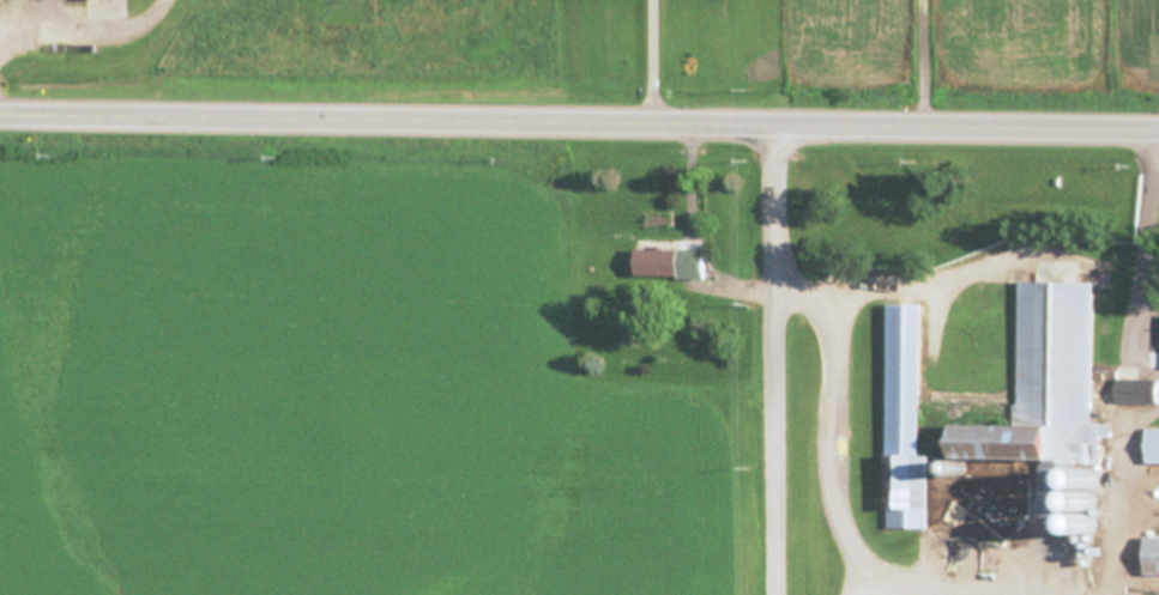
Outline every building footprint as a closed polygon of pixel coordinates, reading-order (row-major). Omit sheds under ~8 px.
[(692,280),(692,254),(638,253),(637,280),(692,280)] [(916,428),(918,309),(885,308),(882,533),(925,533),(926,463),(1097,466),(1098,442),(1107,442),(1107,428),(1089,428),(1091,285),(1016,284),(1014,429),(916,428)] [(1156,407),(1156,383),(1113,383),(1113,407),(1156,407)] [(1142,433),(1143,469),(1158,469),(1158,433),(1142,433)] [(1139,541),(1139,580),(1158,580),(1158,541),(1139,541)]
